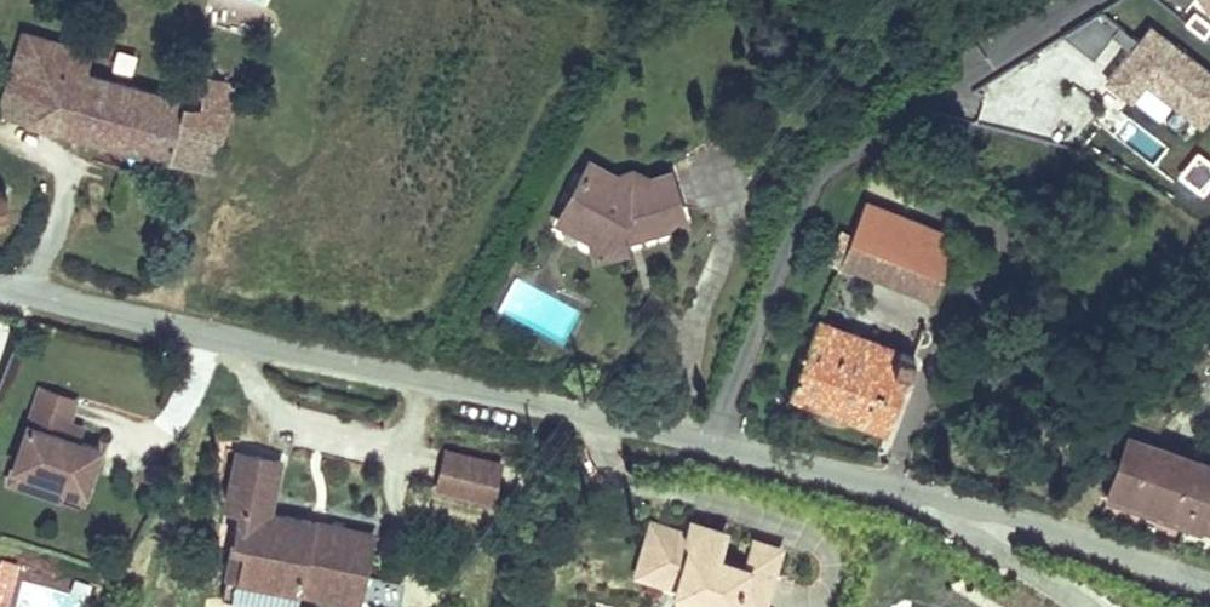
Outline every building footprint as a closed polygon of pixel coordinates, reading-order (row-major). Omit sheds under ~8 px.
[(1206,18),(1209,15),(1209,0),(1195,0),(1206,18)] [(1147,26),(1138,39),(1092,7),(1064,47),(1194,140),(1209,117),(1209,71),(1147,26)] [(82,72),(89,50),(22,31),(0,106),(0,114),(196,170),(197,165),(214,108),(227,112),(236,82),(193,70),(186,100),(82,72)] [(212,168),(227,112),(214,108),(197,165),(212,168)] [(1207,194),(1209,187),(1209,162),(1192,153),(1178,180),(1207,194)] [(668,171),(632,184),(628,190),(613,182),(616,175),(590,161),(558,220),(585,234),(588,228),(614,242),(622,228),(632,225),(636,234),(683,219),(668,171)] [(840,261),(936,300),(947,271),(905,255),(919,218),(865,197),(852,229),(840,261)] [(947,271),(961,235),(919,218),(905,255),(947,271)] [(830,258),(840,261),(852,229),(843,225),(830,258)] [(789,392),(887,428),(914,356),(876,342),(871,354),(845,344),(850,332),(816,320),(789,392)] [(850,332),(845,344),(871,354),(876,342),(850,332)] [(74,395),(39,381),(9,459),(55,477),(59,483),(78,490),(96,444),(74,436),(77,427),(63,421),(65,417),(74,395)] [(63,421),(77,427),(79,422),(65,417),(63,421)] [(1127,437),(1107,492),(1209,528),(1209,466),(1127,437)] [(238,450),(227,503),(243,506),(237,538),(249,541),(242,574),(231,571),(226,597),(276,606),(296,606),(300,585),(362,598),(375,531),(270,509),(281,458),(238,450)] [(501,465),(449,452),(440,485),(492,499),(501,465)] [(55,477),(9,459),(7,463),(4,472),(75,498),(78,490),(59,483),(55,477)] [(727,532),(687,520),(684,530),(647,519),(629,579),(671,591),(668,601),(690,606),(766,606),(783,549),(751,539),(742,567),(718,560),(727,532)] [(237,538),(231,571),(242,574),(249,541),(237,538)] [(17,563),(0,559),(0,606),(5,606),(7,606),(17,563)] [(36,576),(27,606),(30,606),(82,606),(86,593),(36,576)] [(404,584),(381,579),(375,605),(384,606),(398,606),(404,584)]
